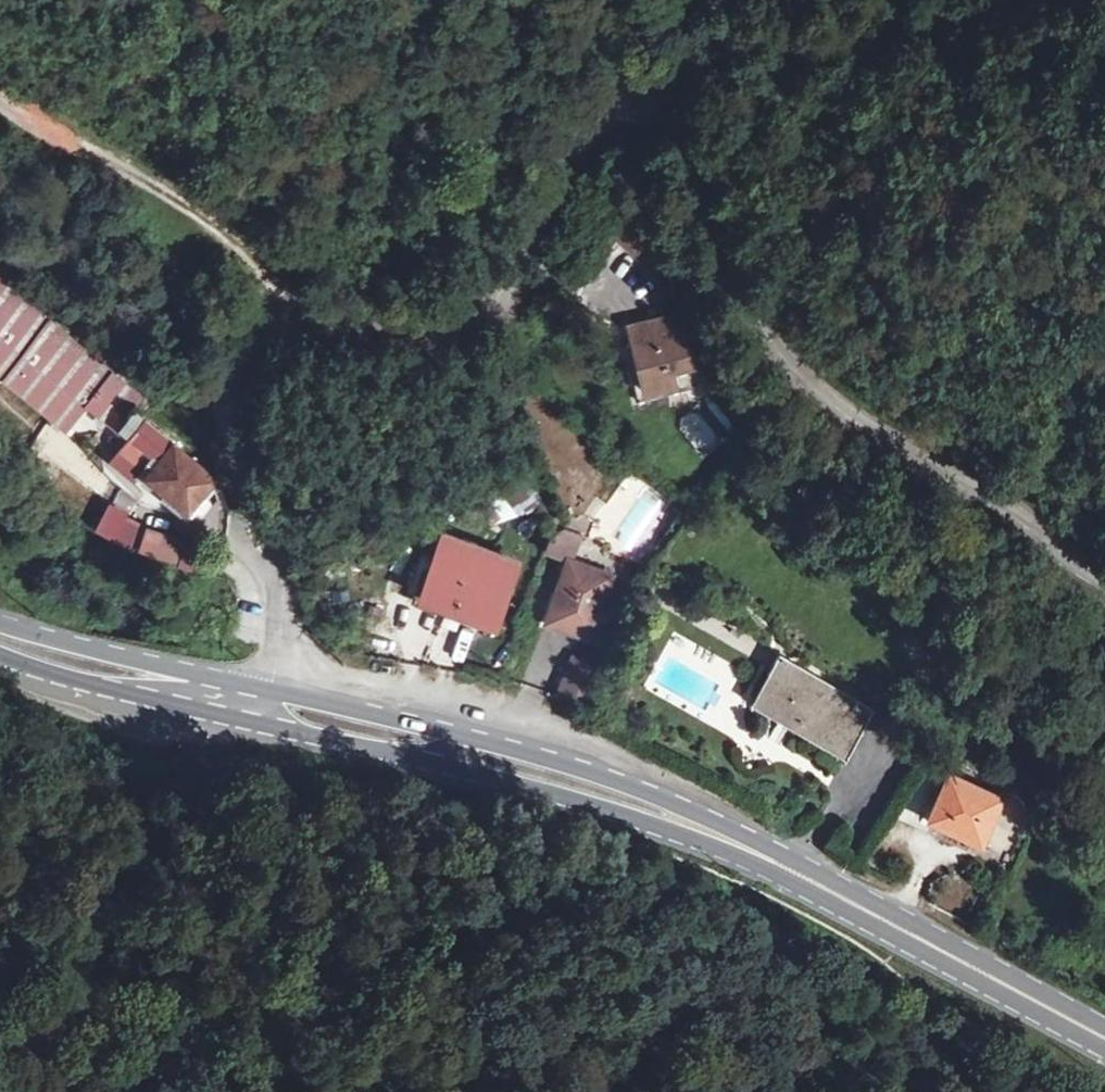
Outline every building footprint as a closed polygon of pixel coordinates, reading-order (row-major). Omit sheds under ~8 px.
[(0,280),(0,376),(56,425),(65,414),(104,451),(145,398),(0,280)] [(677,313),(625,328),(645,390),(673,381),(670,372),(694,366),(677,313)] [(640,402),(699,389),(694,366),(670,372),(673,381),(645,390),(634,387),(640,402)] [(220,482),(151,420),(115,457),(131,474),(142,464),(150,473),(143,480),(191,520),(220,482)] [(494,478),(465,510),(495,536),(538,515),(516,468),(494,478)] [(147,526),(126,516),(112,543),(136,554),(178,568),(185,540),(147,526)] [(566,564),(568,558),(580,537),(558,529),(544,554),(554,558),(566,564)] [(435,558),(418,602),(494,632),(519,560),(454,540),(443,536),(435,558)] [(612,575),(568,558),(566,564),(544,628),(590,642),(612,575)] [(556,696),(589,707),(604,668),(567,657),(556,696)] [(778,659),(746,714),(837,767),(869,712),(778,659)] [(996,801),(952,778),(927,827),(971,850),(996,801)]
